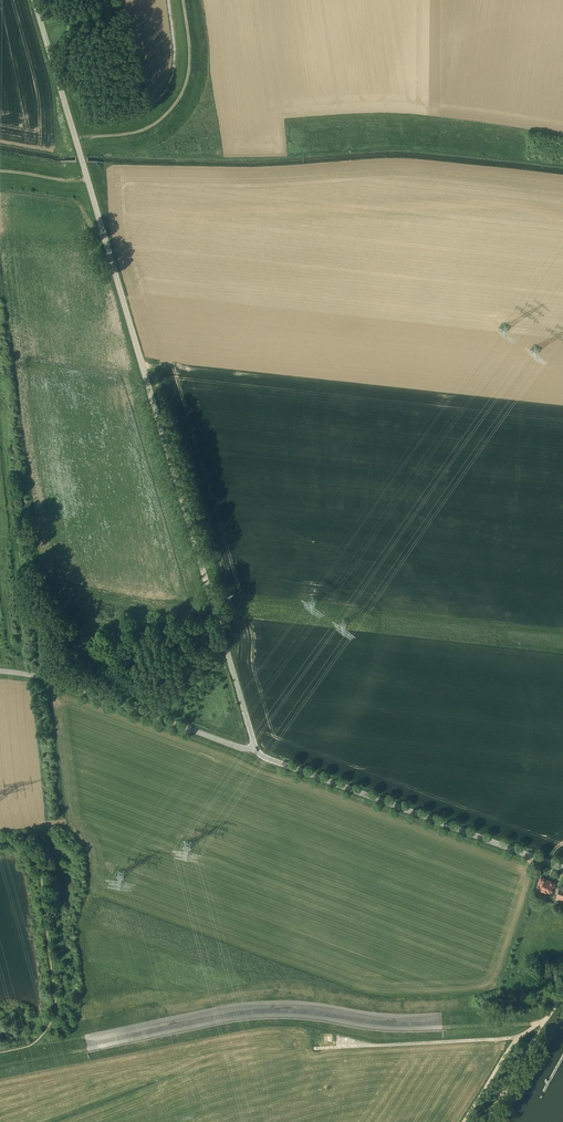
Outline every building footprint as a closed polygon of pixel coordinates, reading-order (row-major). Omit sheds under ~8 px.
[(551,894),(555,883),(541,878),(537,888),(551,894)]
